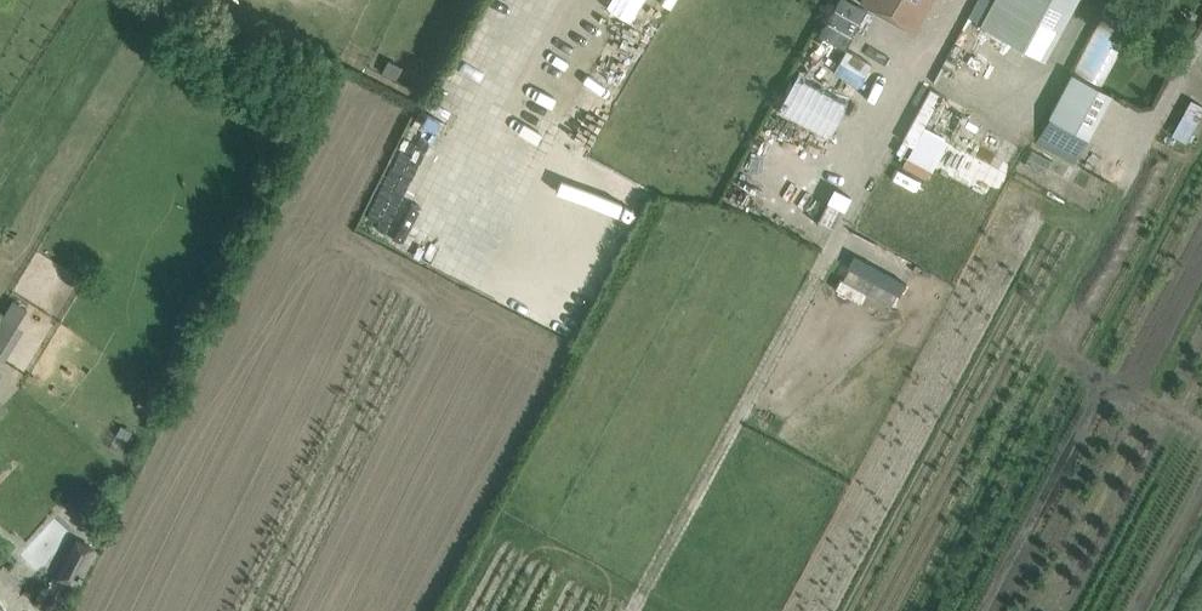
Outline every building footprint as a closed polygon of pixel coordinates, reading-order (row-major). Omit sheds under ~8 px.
[(654,29),(668,2),(663,0),(599,0),(654,29)] [(865,8),(847,0),(836,0),(821,35),(847,47),(865,8)] [(863,4),(912,31),(929,0),(865,0),(863,4)] [(1075,0),(993,0),(981,23),(1044,58),(1075,0)] [(389,61),(383,74),(396,80),(402,67),(389,61)] [(1071,75),(1050,114),(1089,136),(1111,96),(1071,75)] [(1174,136),(1188,144),(1201,119),(1201,106),(1192,101),(1174,136)] [(1033,150),(1026,163),(1045,174),(1052,161),(1033,150)] [(835,193),(817,227),(834,235),(852,201),(835,193)] [(855,257),(848,270),(900,298),(907,285),(855,257)] [(842,281),(836,291),(889,319),(894,309),(842,281)] [(0,318),(0,356),(2,357),(21,326),(19,324),(2,314),(0,318)] [(141,399),(138,405),(149,411),(152,404),(141,399)]
